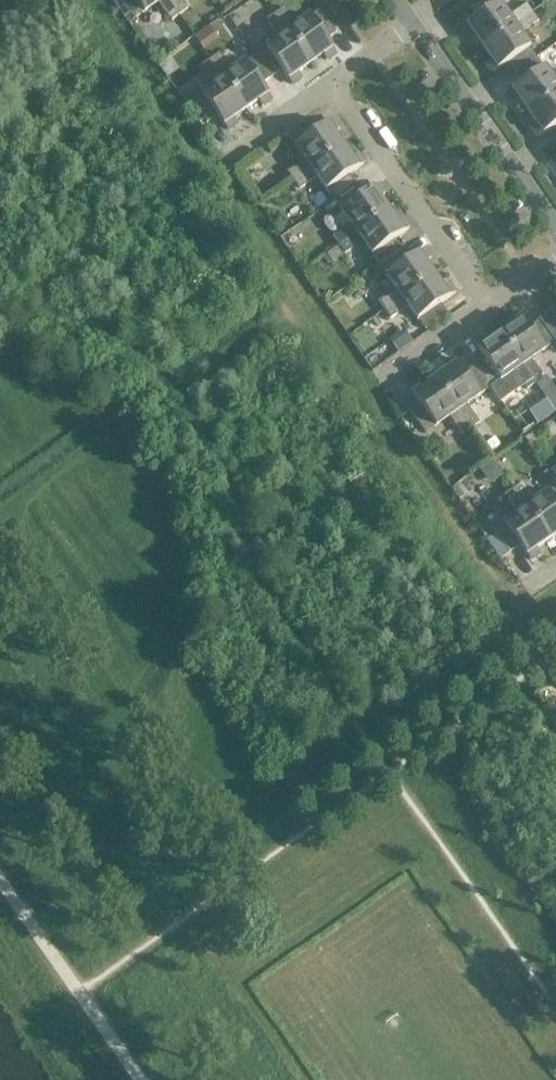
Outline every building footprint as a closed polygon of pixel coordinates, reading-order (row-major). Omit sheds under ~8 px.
[(169,0),(120,0),(134,20),(144,12),(144,13),(158,3),(171,21),(179,15),(169,0)] [(179,15),(188,9),(182,0),(169,0),(179,15)] [(496,0),(481,0),(469,8),(476,19),(467,25),(467,26),(462,29),(469,38),(473,35),(482,48),(533,12),(527,4),(508,16),(499,3),(498,3),(496,0)] [(284,8),(275,14),(311,64),(323,55),(327,60),(336,54),(332,49),(333,48),(326,39),(336,32),(321,9),(310,17),(310,16),(297,26),(284,8)] [(539,21),(533,12),(482,48),(491,60),(486,64),(493,73),(498,69),(498,70),(507,63),(514,73),(537,58),(530,47),(521,34),(539,21)] [(311,64),(275,14),(267,20),(279,38),(266,48),(256,55),(272,77),(282,70),(288,80),(289,79),(292,84),(301,78),(298,73),(311,64)] [(219,53),(211,59),(246,110),(259,101),(262,106),(271,99),(268,94),(262,85),(272,77),(256,55),(246,62),(245,62),(232,71),(219,53)] [(537,58),(514,73),(522,83),(512,90),(513,90),(508,94),(514,103),(519,100),(528,112),(555,92),(555,79),(554,81),(544,67),(544,68),(537,58)] [(246,110),(211,59),(202,65),(215,84),(201,93),(201,94),(191,101),(207,123),(217,116),(224,125),(228,130),(237,123),(233,118),(246,110)] [(528,112),(537,125),(532,128),(538,138),(543,134),(544,134),(553,128),(555,132),(555,92),(528,112)] [(287,173),(293,181),(343,146),(334,133),(339,130),(333,120),(328,124),(327,124),(318,130),(311,120),(289,136),(296,146),(305,160),(287,173)] [(352,158),(343,146),(293,181),(299,190),(317,177),(327,191),(327,190),(334,201),(357,185),(350,175),(359,168),(364,164),(357,155),(352,158)] [(364,195),(357,185),(334,201),(341,211),(351,224),(332,237),(339,246),(389,210),(380,198),(385,194),(378,185),(373,189),(373,188),(364,195)] [(398,223),(389,210),(339,246),(345,255),(363,242),(372,255),(373,255),(380,265),(402,249),(395,239),(404,233),(404,232),(409,229),(403,220),(398,223)] [(339,246),(327,254),(333,263),(345,255),(339,246)] [(409,259),(402,249),(380,265),(387,275),(387,276),(396,289),(378,302),(384,311),(434,275),(425,262),(430,259),(424,250),(419,253),(409,259)] [(443,288),(434,275),(384,311),(390,319),(408,307),(418,320),(425,330),(448,314),(440,304),(450,297),(455,293),(448,284),(443,288)] [(513,324),(500,333),(535,384),(544,377),(532,359),(545,350),(555,342),(539,320),(529,327),(522,317),(522,318),(519,313),(509,319),(513,324)] [(535,384),(500,333),(488,342),(484,337),(475,344),(478,349),(485,358),(475,365),(490,388),(500,381),(501,381),(514,372),(527,390),(535,384)] [(448,370),(436,379),(471,429),(480,423),(467,405),(480,395),(490,388),(475,365),(464,373),(458,363),(457,364),(454,359),(445,365),(448,370)] [(471,429),(436,379),(423,388),(419,383),(410,389),(414,394),(413,395),(420,404),(409,411),(425,433),(436,426),(436,427),(449,417),(462,435),(471,429)] [(513,489),(549,539),(555,534),(555,487),(549,492),(548,492),(535,501),(522,483),(513,489)] [(549,539),(513,489),(505,495),(517,513),(504,523),(494,531),(509,553),(520,546),(526,555),(527,555),(530,560),(539,553),(536,548),(549,539)]
